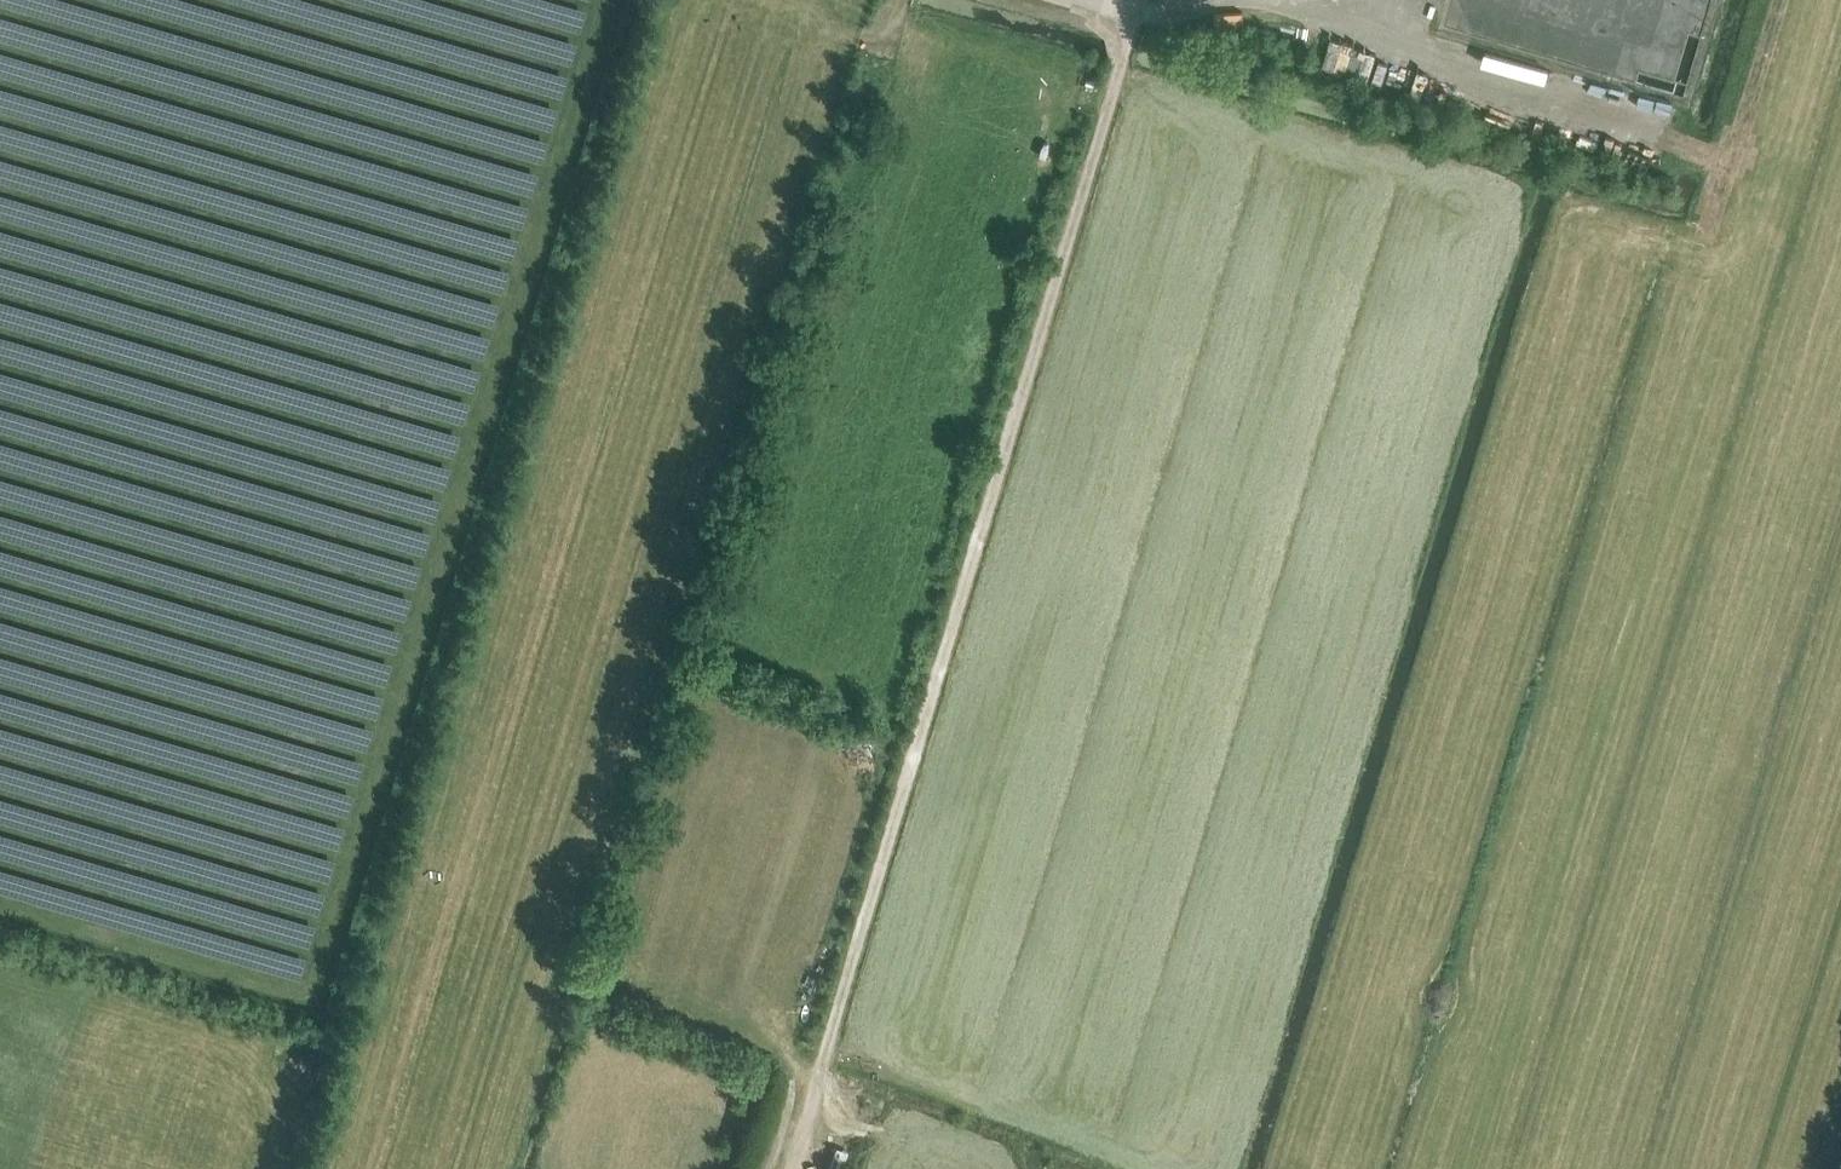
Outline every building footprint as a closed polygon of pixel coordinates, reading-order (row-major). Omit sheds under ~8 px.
[(68,643),(86,636),(80,621),(62,627),(68,643)]
